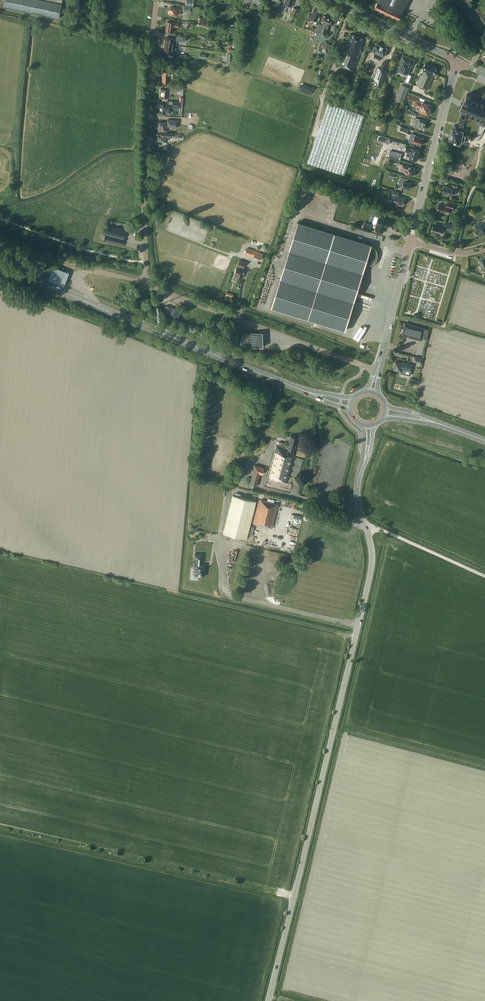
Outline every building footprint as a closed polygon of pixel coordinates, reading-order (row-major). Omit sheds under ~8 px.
[(0,6),(1,1),(4,2),(3,6),(58,18),(62,0),(0,0),(0,6)] [(293,0),(285,0),(284,4),(283,4),(282,6),(281,6),(279,11),(285,13),(286,8),(285,7),(286,5),(288,5),(291,6),(291,5),(292,6),(292,3),(293,0)] [(379,0),(378,1),(375,7),(399,18),(402,13),(408,0),(378,0),(379,0)] [(482,2),(474,8),(484,24),(484,5),(482,2)] [(181,14),(182,10),(177,9),(178,8),(170,7),(169,9),(168,11),(168,12),(169,14),(177,15),(177,14),(181,14)] [(319,20),(319,17),(318,17),(320,12),(314,10),(312,15),(309,14),(307,20),(310,21),(311,19),(317,21),(318,19),(319,20)] [(331,24),(333,18),(327,16),(324,15),(323,15),(321,21),(323,22),(322,25),(319,33),(326,35),(329,24),(331,24)] [(178,27),(178,23),(174,22),(167,21),(167,24),(166,27),(166,31),(173,32),(173,26),(178,27)] [(360,45),(363,38),(352,33),(349,41),(347,40),(338,64),(354,70),(361,50),(360,50),(362,46),(360,45)] [(185,41),(186,37),(182,36),(174,35),(174,38),(166,37),(166,39),(165,39),(165,40),(164,40),(164,42),(165,43),(165,44),(173,45),(173,42),(177,43),(177,40),(181,40),(185,41)] [(384,56),(387,48),(376,43),(373,52),(375,53),(373,57),(380,60),(382,55),(384,56)] [(173,47),(173,45),(165,44),(164,45),(164,47),(164,48),(165,48),(165,50),(172,51),(172,53),(175,53),(176,47),(173,47)] [(412,66),(415,59),(403,54),(400,61),(401,62),(398,70),(408,74),(411,65),(412,66)] [(434,74),(437,68),(425,63),(423,69),(424,70),(422,75),(421,75),(416,86),(427,90),(432,79),(431,79),(433,74),(434,74)] [(378,67),(374,79),(381,82),(379,85),(382,86),(388,71),(385,70),(380,68),(378,67)] [(181,80),(181,77),(182,73),(173,73),(169,73),(169,71),(162,70),(161,82),(169,82),(169,78),(172,78),(172,80),(181,80)] [(168,92),(176,93),(176,91),(181,91),(181,86),(171,85),(171,88),(168,88),(161,88),(160,97),(168,97),(168,92)] [(403,101),(409,88),(401,85),(396,99),(403,101)] [(471,98),(472,96),(467,93),(464,98),(465,98),(463,101),(461,105),(462,105),(460,109),(459,110),(459,111),(460,111),(460,112),(461,112),(462,112),(463,113),(479,120),(478,123),(484,126),(484,105),(471,98)] [(432,105),(418,100),(419,97),(409,94),(408,99),(416,101),(414,106),(420,108),(419,111),(429,114),(432,105)] [(167,101),(167,103),(166,103),(165,103),(160,103),(159,113),(165,113),(165,109),(170,109),(170,106),(179,106),(180,106),(182,106),(182,102),(180,102),(179,102),(172,101),(167,101)] [(344,175),(365,115),(328,103),(308,163),(344,175)] [(462,118),(463,113),(462,112),(460,117),(459,119),(458,125),(454,125),(453,129),(452,129),(449,141),(460,144),(461,140),(464,141),(465,136),(462,135),(463,131),(462,131),(464,124),(463,124),(464,120),(462,119),(462,118)] [(426,128),(426,126),(425,125),(425,124),(426,120),(415,118),(413,126),(424,129),(425,128),(426,128)] [(159,129),(158,130),(167,130),(167,128),(170,128),(170,126),(177,127),(178,120),(168,119),(167,122),(159,122),(159,126),(158,127),(158,129),(159,129)] [(157,141),(166,141),(166,136),(172,137),(172,138),(180,139),(180,136),(182,136),(182,133),(180,133),(180,132),(176,131),(176,133),(160,132),(160,134),(158,134),(157,141)] [(421,145),(423,138),(415,135),(416,134),(411,133),(409,142),(413,143),(413,142),(421,145)] [(418,156),(420,150),(412,148),(406,147),(405,151),(409,152),(411,153),(409,158),(417,160),(417,159),(418,159),(419,156),(418,156)] [(400,159),(401,153),(390,150),(389,152),(388,151),(387,156),(388,156),(400,159)] [(413,176),(415,167),(409,166),(409,165),(402,163),(401,168),(404,169),(403,170),(405,170),(404,172),(405,172),(405,174),(413,176)] [(400,177),(398,185),(410,189),(410,188),(411,185),(411,183),(412,183),(405,181),(406,178),(400,177)] [(442,192),(452,194),(453,191),(456,191),(458,186),(452,184),(451,187),(444,185),(442,192)] [(399,192),(393,190),(392,193),(394,194),(392,199),(391,198),(390,201),(393,202),(403,206),(406,198),(398,195),(399,192)] [(448,213),(449,211),(450,207),(453,208),(454,204),(448,202),(447,205),(439,203),(437,210),(448,213)] [(376,230),(383,232),(385,227),(388,228),(390,220),(379,216),(376,224),(378,225),(376,230)] [(349,320),(352,310),(351,310),(357,291),(360,281),(365,265),(367,265),(370,265),(373,264),(375,262),(376,260),(377,258),(378,255),(378,253),(377,250),(375,248),(373,247),(371,245),(371,244),(299,221),(272,308),(328,324),(328,326),(337,329),(338,328),(345,330),(348,320),(349,320)] [(484,233),(484,222),(480,224),(479,223),(474,225),(476,230),(477,229),(479,235),(484,233)] [(440,234),(442,225),(434,223),(431,232),(440,234)] [(108,225),(106,233),(105,233),(104,240),(121,244),(123,238),(124,238),(126,228),(123,227),(122,229),(108,225)] [(245,254),(251,256),(253,250),(248,248),(245,254)] [(253,250),(251,256),(261,259),(263,253),(253,250)] [(245,270),(243,269),(246,262),(239,259),(236,267),(234,272),(235,273),(234,275),(242,277),(245,270)] [(40,268),(52,272),(55,265),(43,260),(40,268)] [(49,279),(64,285),(69,271),(54,266),(49,279)] [(178,318),(181,310),(176,308),(174,307),(174,308),(168,306),(166,305),(163,312),(171,315),(178,318)] [(346,336),(353,325),(350,323),(343,334),(346,336)] [(422,340),(425,328),(405,323),(403,328),(402,335),(403,335),(408,336),(419,339),(422,340)] [(359,325),(352,337),(358,340),(364,328),(359,325)] [(251,347),(263,346),(262,335),(251,335),(243,332),(240,342),(251,347)] [(401,372),(411,375),(413,364),(401,361),(401,363),(396,361),(394,369),(401,371),(401,372)] [(276,445),(272,461),(268,477),(287,482),(294,454),(293,454),(297,437),(290,435),(288,444),(286,444),(285,447),(276,445)] [(254,464),(249,484),(256,486),(260,473),(262,474),(264,467),(254,464)] [(231,535),(246,539),(256,501),(240,497),(241,494),(235,492),(235,495),(233,495),(223,533),(226,533),(225,538),(229,539),(231,535)] [(277,503),(258,499),(252,523),(271,527),(277,503)] [(202,561),(203,554),(195,553),(194,560),(195,560),(195,563),(194,563),(194,567),(195,568),(194,575),(204,576),(205,569),(206,569),(206,564),(202,564),(202,561)]
